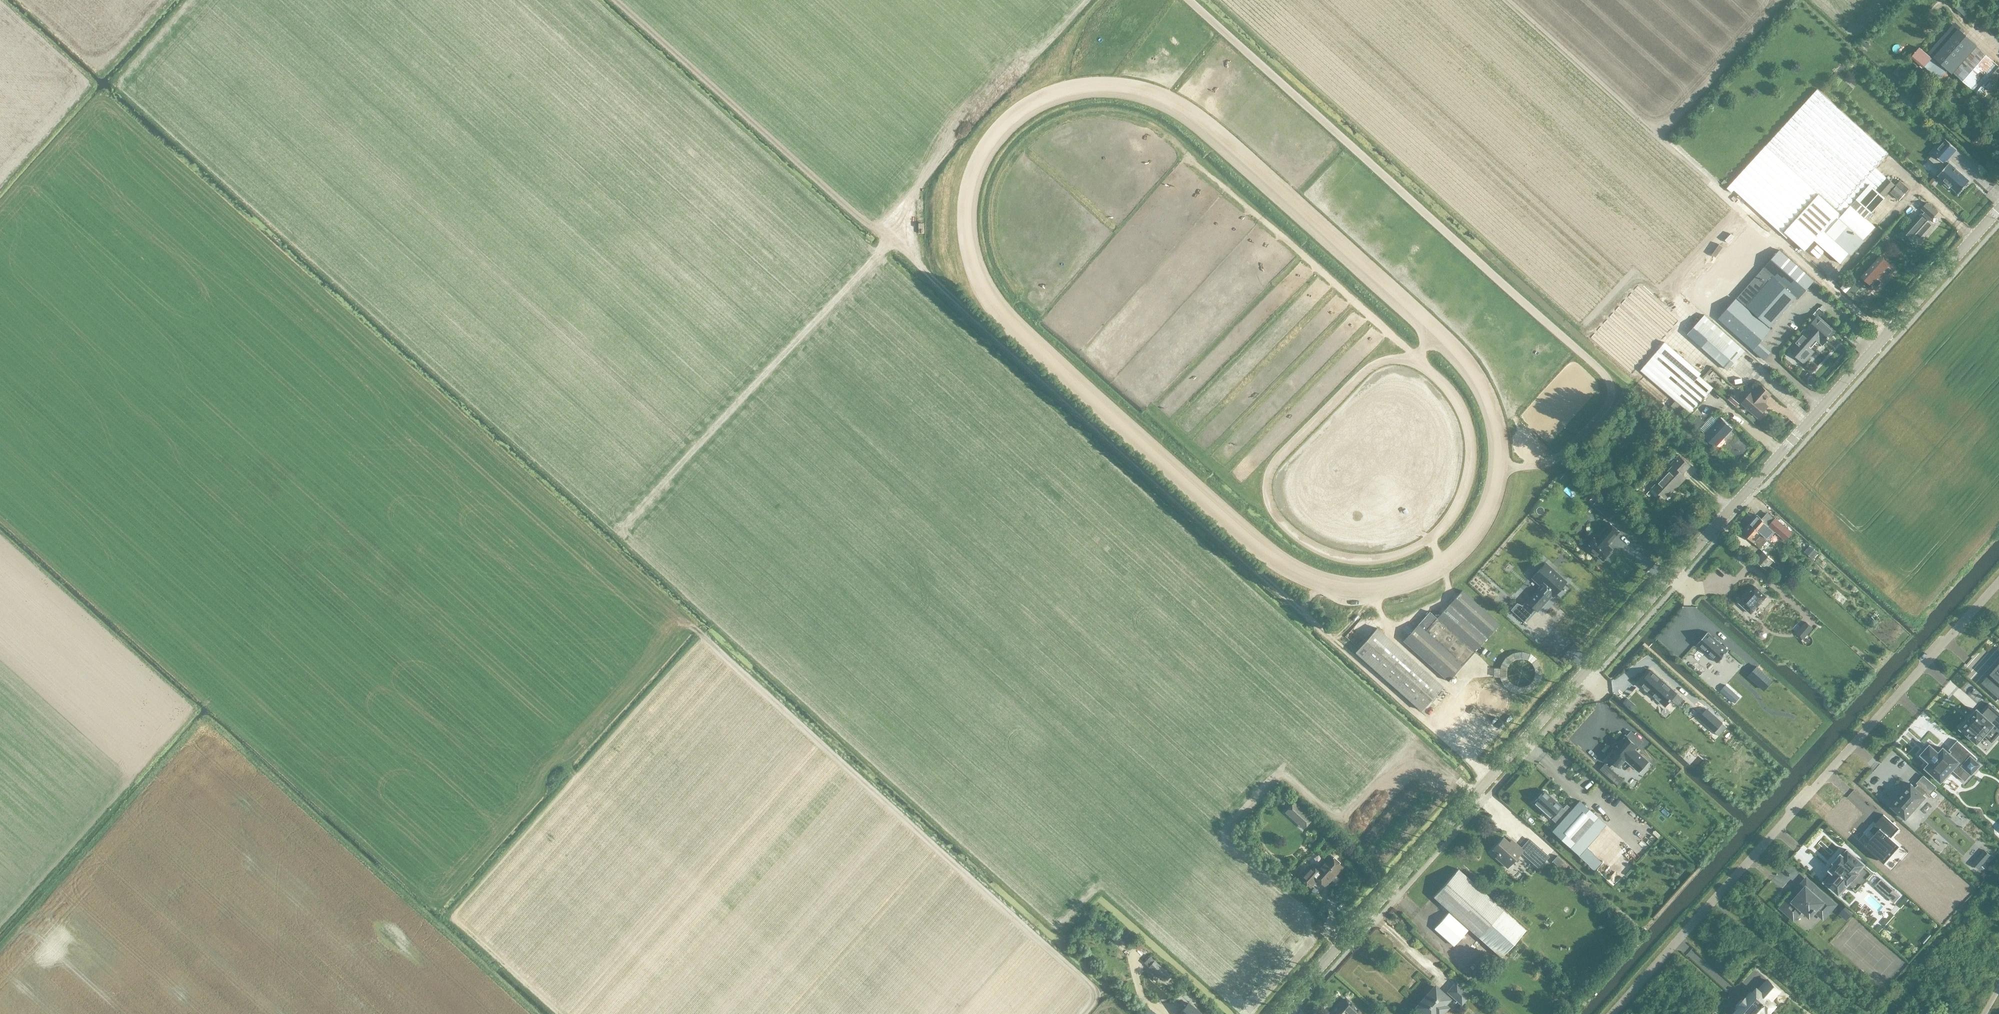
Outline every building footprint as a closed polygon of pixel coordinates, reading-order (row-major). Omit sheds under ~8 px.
[(1926,67),(1939,79),(1945,72),(1952,78),(1955,75),(1989,104),(1998,93),(1998,66),(1958,30),(1960,27),(1955,22),(1928,52),(1936,60),(1935,61),(1933,59),(1926,67)] [(1913,55),(1925,66),(1932,58),(1920,48),(1913,55)] [(1815,241),(1823,230),(1824,230),(1854,197),(1867,183),(1864,181),(1876,168),(1889,153),(1817,89),(1727,189),(1731,193),(1734,191),(1787,239),(1789,237),(1805,251),(1815,241)] [(1945,138),(1932,153),(1943,163),(1942,164),(1943,165),(1938,171),(1939,173),(1938,175),(1944,180),(1943,182),(1949,187),(1950,186),(1959,193),(1970,181),(1946,160),(1957,149),(1945,138)] [(1867,183),(1854,197),(1871,213),(1885,198),(1884,197),(1895,184),(1876,168),(1864,181),(1867,183)] [(1903,197),(1910,185),(1899,179),(1892,191),(1903,197)] [(1823,230),(1815,241),(1841,263),(1850,253),(1851,254),(1875,227),(1866,219),(1871,213),(1854,197),(1824,230),(1823,230)] [(1905,210),(1911,215),(1918,206),(1912,201),(1905,210)] [(1933,224),(1929,221),(1938,212),(1927,203),(1922,208),(1925,211),(1922,215),(1922,214),(1904,234),(1916,244),(1933,224)] [(1735,294),(1779,247),(1749,220),(1705,267),(1735,294)] [(1780,249),(1764,268),(1763,267),(1737,297),(1770,326),(1796,297),(1798,298),(1815,280),(1780,249)] [(1881,256),(1863,276),(1876,288),(1894,268),(1881,256)] [(1857,301),(1865,293),(1850,279),(1842,287),(1857,301)] [(1718,318),(1753,348),(1752,349),(1764,359),(1771,352),(1759,341),(1770,329),(1735,298),(1718,318)] [(1806,328),(1805,327),(1787,348),(1804,363),(1814,351),(1810,346),(1816,339),(1823,345),(1836,330),(1818,314),(1806,328)] [(1687,334),(1728,370),(1741,355),(1701,319),(1687,334)] [(1691,413),(1697,407),(1700,411),(1706,405),(1702,401),(1708,394),(1704,390),(1707,387),(1675,359),(1672,362),(1658,350),(1641,370),(1691,413)] [(1761,385),(1754,392),(1752,391),(1742,402),(1758,417),(1768,405),(1764,402),(1771,394),(1761,385)] [(1701,425),(1705,421),(1698,415),(1694,419),(1701,425)] [(1716,445),(1716,444),(1731,428),(1720,417),(1704,434),(1716,445)] [(1690,465),(1678,455),(1670,464),(1672,465),(1652,487),(1665,499),(1686,477),(1682,474),(1690,465)] [(1593,503),(1610,518),(1616,511),(1600,496),(1593,503)] [(1758,515),(1750,524),(1768,540),(1768,539),(1772,535),(1773,536),(1777,532),(1784,539),(1794,528),(1780,517),(1771,527),(1758,515)] [(1613,549),(1608,545),(1620,532),(1610,523),(1598,536),(1598,535),(1587,547),(1588,547),(1587,549),(1595,556),(1596,554),(1603,560),(1605,558),(1606,559),(1612,553),(1611,551),(1613,549)] [(1768,540),(1750,524),(1742,532),(1758,546),(1760,548),(1768,540)] [(1765,552),(1757,561),(1768,571),(1776,563),(1765,552)] [(1564,582),(1545,564),(1533,577),(1542,585),(1542,587),(1527,603),(1537,612),(1564,582)] [(1755,585),(1739,603),(1751,613),(1767,596),(1755,585)] [(1403,640),(1442,675),(1447,680),(1499,624),(1462,590),(1436,618),(1429,611),(1403,640)] [(1510,610),(1524,622),(1531,614),(1521,605),(1516,604),(1510,610)] [(1810,628),(1804,623),(1794,635),(1801,640),(1810,628)] [(1442,686),(1376,627),(1355,650),(1420,710),(1442,686)] [(1708,632),(1697,644),(1718,662),(1725,655),(1727,654),(1726,653),(1729,650),(1708,632)] [(1757,667),(1753,672),(1767,685),(1772,680),(1757,667)] [(1652,670),(1640,683),(1665,706),(1677,693),(1652,670)] [(1990,687),(1998,696),(1998,676),(1990,687)] [(1627,696),(1624,701),(1633,708),(1636,703),(1627,696)] [(1983,712),(1983,711),(1984,712),(1982,714),(1978,710),(1977,709),(1976,710),(1977,710),(1971,717),(1971,716),(1970,717),(1967,721),(1967,720),(1967,721),(1961,728),(1961,727),(1960,728),(1961,729),(1976,742),(1977,743),(1978,742),(1991,727),(1998,734),(1998,713),(1990,704),(1989,703),(1988,704),(1989,704),(1983,710),(1982,711),(1983,712)] [(1706,714),(1701,719),(1715,731),(1722,723),(1708,710),(1705,713),(1706,714)] [(1613,749),(1607,756),(1619,767),(1626,759),(1635,767),(1644,757),(1635,749),(1642,741),(1632,731),(1627,736),(1626,735),(1619,742),(1613,748),(1613,749)] [(1947,743),(1928,763),(1952,783),(1969,762),(1947,743)] [(1617,785),(1623,777),(1605,763),(1601,768),(1610,776),(1608,778),(1617,785)] [(1899,797),(1891,806),(1906,818),(1925,796),(1923,794),(1926,791),(1930,795),(1937,787),(1924,776),(1917,783),(1918,784),(1916,787),(1911,783),(1903,792),(1899,797)] [(1550,818),(1558,824),(1552,831),(1570,847),(1597,816),(1579,800),(1568,813),(1560,807),(1561,806),(1544,791),(1533,803),(1550,818)] [(1304,828),(1314,815),(1295,799),(1284,812),(1304,828)] [(1891,837),(1899,828),(1884,814),(1870,830),(1875,834),(1876,835),(1866,846),(1884,862),(1893,852),(1891,851),(1898,844),(1891,838),(1891,837)] [(1493,849),(1499,854),(1496,857),(1507,867),(1521,852),(1538,868),(1549,856),(1529,839),(1521,847),(1511,839),(1509,842),(1504,837),(1493,849)] [(1856,893),(1874,873),(1848,849),(1841,857),(1839,856),(1836,860),(1837,861),(1830,869),(1833,872),(1825,881),(1840,895),(1848,886),(1856,893)] [(1972,865),(1979,870),(1991,857),(1984,851),(1972,865)] [(1562,870),(1568,864),(1558,854),(1552,860),(1562,870)] [(1311,865),(1300,877),(1310,886),(1317,878),(1325,885),(1342,866),(1339,863),(1340,862),(1334,857),(1333,858),(1329,855),(1317,869),(1311,865)] [(1434,896),(1501,957),(1526,930),(1458,869),(1434,896)] [(1834,905),(1826,898),(1828,896),(1817,886),(1816,888),(1806,879),(1796,890),(1801,894),(1786,911),(1794,918),(1802,908),(1810,915),(1813,912),(1813,913),(1816,910),(1823,917),(1826,915),(1829,913),(1831,911),(1832,907),(1834,905)] [(1899,895),(1881,879),(1878,884),(1882,888),(1881,889),(1894,901),(1899,895)] [(1435,928),(1454,945),(1468,930),(1450,913),(1435,928)] [(1101,920),(1107,926),(1111,922),(1105,916),(1101,920)] [(1119,934),(1141,955),(1146,949),(1124,928),(1119,934)] [(1180,994),(1186,988),(1150,956),(1144,962),(1180,994)] [(1770,1001),(1780,990),(1768,980),(1759,991),(1757,989),(1752,994),(1750,993),(1743,1001),(1737,1008),(1739,1009),(1734,1013),(1762,1013),(1773,1003),(1770,1001)] [(1425,1000),(1424,999),(1418,1007),(1426,1013),(1435,1013),(1436,1013),(1437,1013),(1441,1013),(1447,1007),(1444,1004),(1449,999),(1436,986),(1429,994),(1430,995),(1425,1000)] [(1468,994),(1464,991),(1457,998),(1462,1002),(1468,994)] [(1355,1007),(1348,1000),(1341,1009),(1338,1007),(1332,1013),(1348,1013),(1355,1007)] [(1189,1003),(1179,1013),(1202,1013),(1189,1003)]
